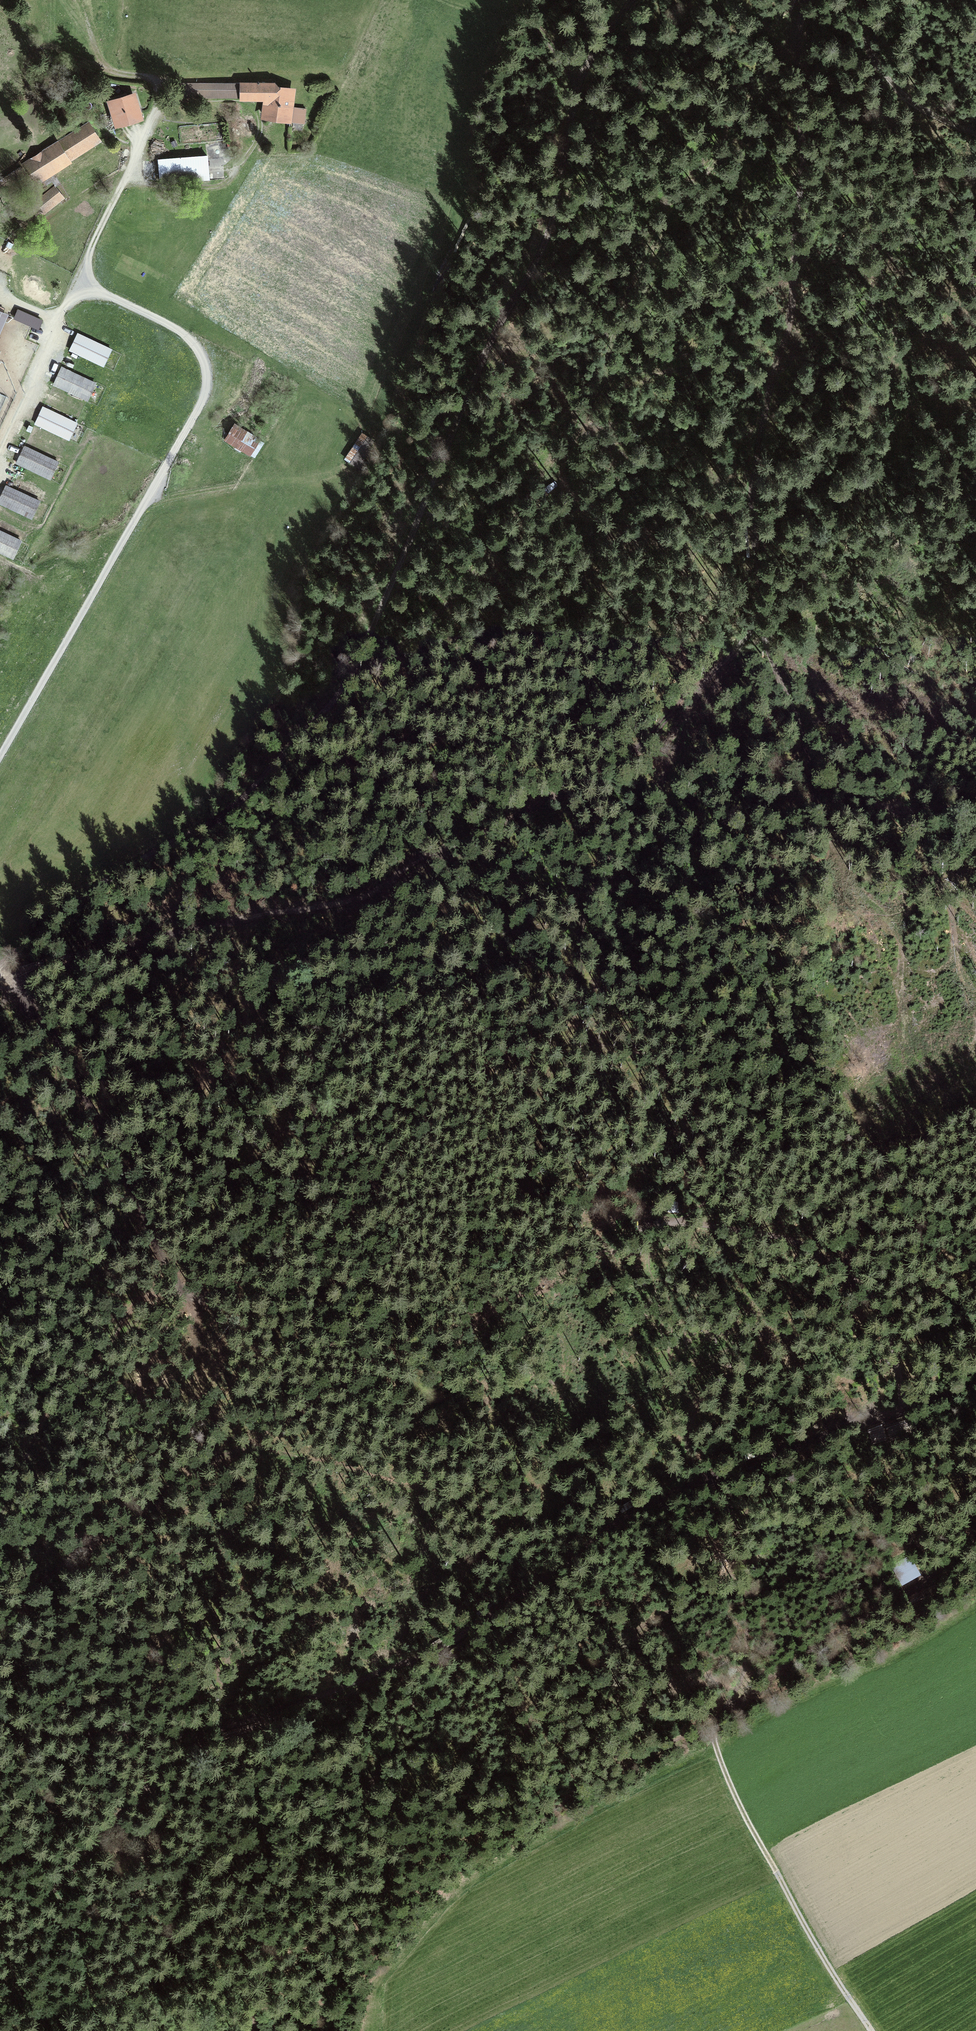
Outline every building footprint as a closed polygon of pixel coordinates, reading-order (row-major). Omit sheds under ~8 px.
[(266,93),(269,94),(266,114),(291,119),(291,127),(295,128),(295,133),(309,134),(310,126),(311,126),(312,108),(290,108),(292,98),(288,97),(290,89),(270,87),(271,83),(177,82),(176,96),(266,96),(266,93)] [(129,123),(128,119),(138,116),(131,95),(110,101),(118,126),(129,123)] [(52,170),(99,140),(88,124),(25,164),(36,181),(47,174),(49,177),(54,173),(52,170)] [(207,156),(159,160),(160,179),(209,175),(207,156)] [(24,230),(64,198),(56,187),(16,220),(24,230)] [(14,316),(39,326),(43,316),(18,306),(14,316)] [(46,314),(35,337),(42,340),(53,318),(46,314)] [(78,332),(70,349),(104,365),(112,348),(78,332)] [(62,366),(54,383),(88,399),(96,382),(62,366)] [(43,406),(35,422),(69,438),(77,421),(43,406)] [(219,460),(235,469),(252,441),(237,432),(219,460)] [(363,433),(346,459),(361,469),(366,462),(363,460),(371,448),(370,447),(374,441),(363,433)] [(25,445),(17,462),(50,478),(58,461),(25,445)] [(0,497),(0,502),(31,517),(39,500),(6,484),(0,497)] [(13,556),(21,540),(0,530),(0,550),(13,556)] [(901,1582),(916,1573),(908,1558),(892,1566),(901,1582)]
